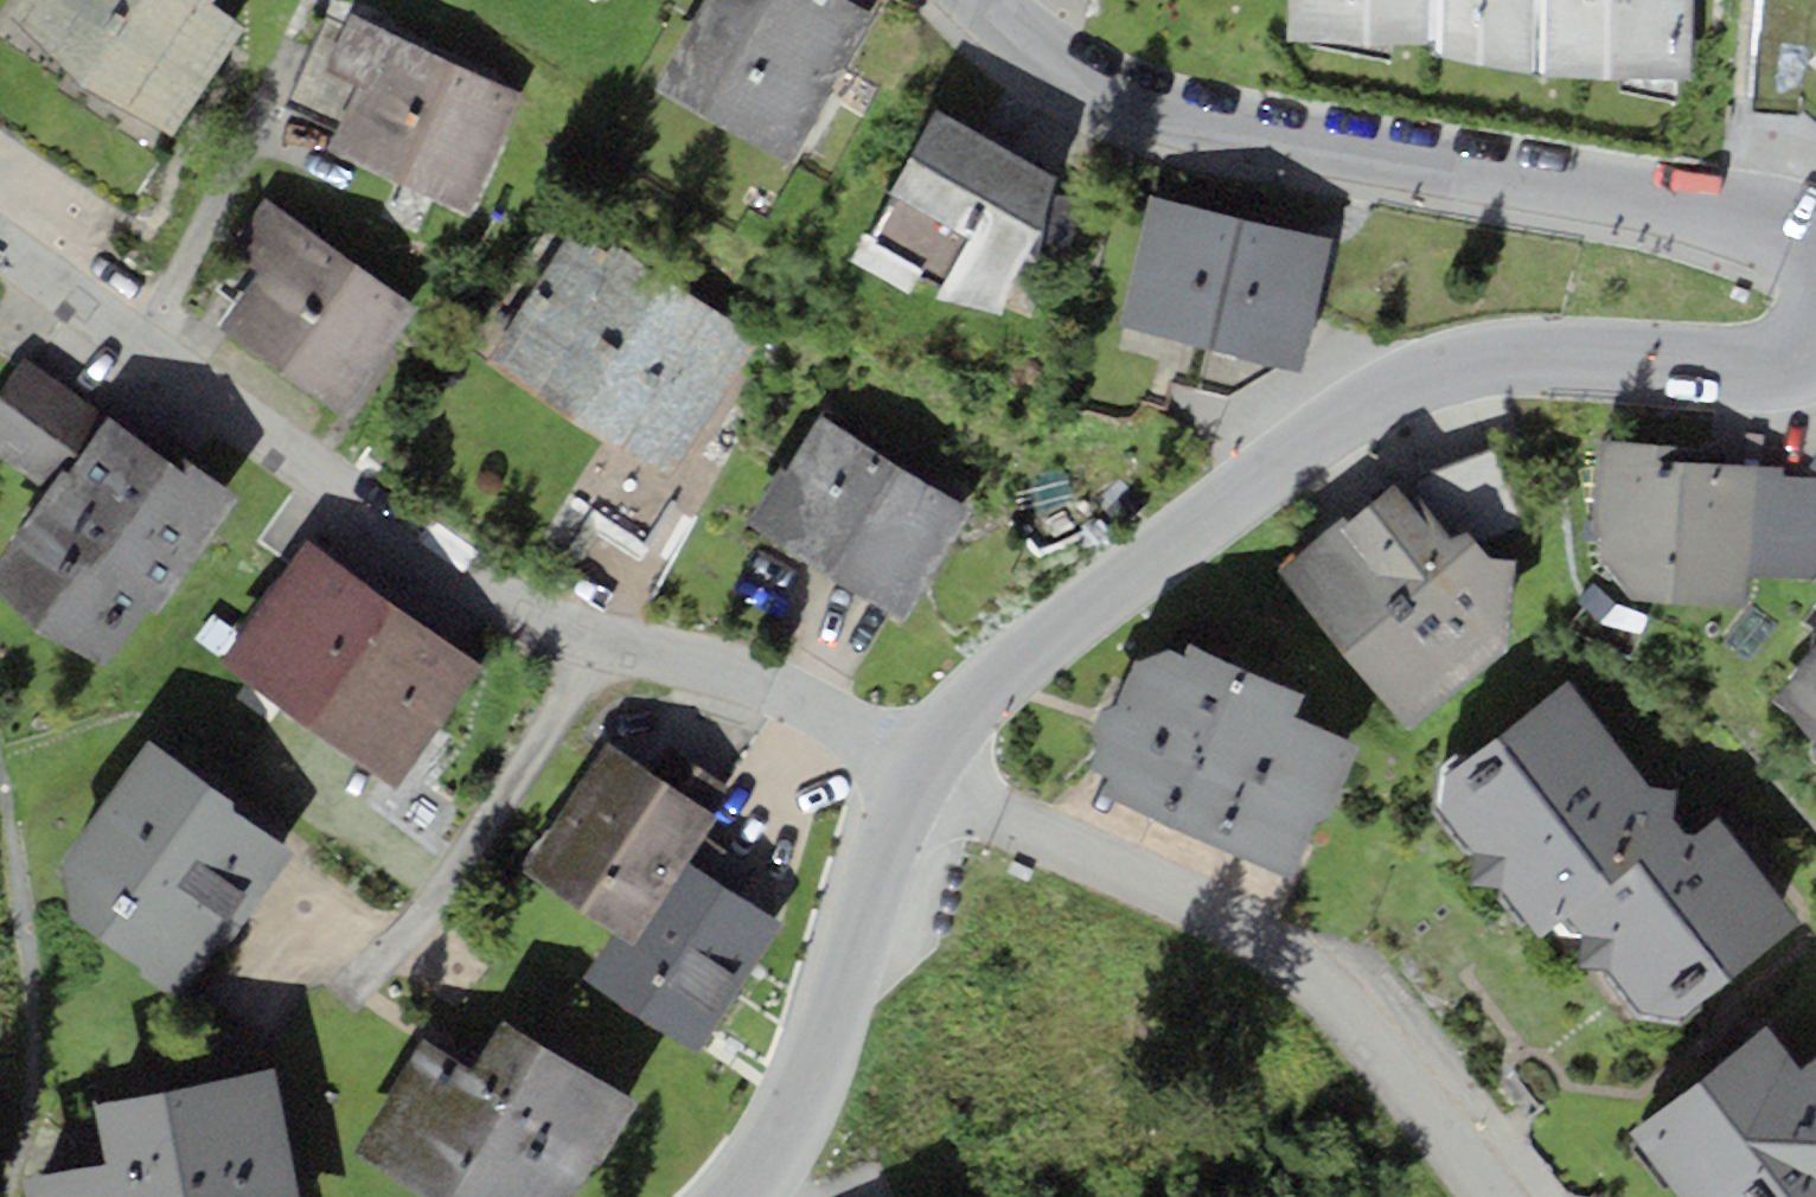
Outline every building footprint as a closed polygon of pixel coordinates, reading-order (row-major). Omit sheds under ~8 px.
[(12,16),(79,85),(171,136),(245,32),(211,4),(214,0),(18,0),(12,16)] [(874,11),(854,0),(704,0),(655,87),(789,161),(874,11)] [(1293,39),(1432,41),(1433,53),(1542,76),(1687,77),(1690,0),(1290,0),(1293,39)] [(326,148),(395,182),(453,62),(353,15),(326,71),(356,85),(326,148)] [(453,62),(395,182),(467,215),(524,96),(453,62)] [(1062,179),(938,105),(891,190),(901,196),(872,244),(942,287),(936,297),(996,310),(1062,179)] [(1210,347),(1242,216),(1153,195),(1121,326),(1210,347)] [(1334,238),(1242,216),(1210,347),(1302,370),(1334,238)] [(341,413),(414,309),(289,222),(215,326),(341,413)] [(670,478),(756,337),(573,226),(487,367),(670,478)] [(108,417),(29,358),(0,396),(0,456),(51,494),(108,417)] [(976,512),(823,416),(753,526),(906,622),(976,512)] [(108,417),(51,494),(0,561),(0,589),(106,665),(149,605),(159,611),(240,496),(191,463),(182,471),(108,417)] [(1598,536),(1596,562),(1629,594),(1745,603),(1747,576),(1811,579),(1815,572),(1815,477),(1781,476),(1782,467),(1719,464),(1721,450),(1602,440),(1594,536),(1598,536)] [(1493,451),(1410,482),(1449,533),(1466,527),(1477,539),(1523,520),(1493,451)] [(1402,472),(1279,570),(1410,728),(1511,644),(1512,554),(1491,555),(1477,539),(1466,527),(1449,533),(1410,482),(1402,472)] [(306,726),(395,607),(311,545),(222,665),(306,726)] [(395,607),(306,726),(389,788),(478,668),(395,607)] [(1304,691),(1191,644),(1139,658),(1115,705),(1101,708),(1091,736),(1098,751),(1092,767),(1112,777),(1104,795),(1292,871),(1314,822),(1328,816),(1357,740),(1292,712),(1304,691)] [(1778,695),(1815,744),(1815,647),(1778,695)] [(1653,787),(1571,677),(1443,775),(1440,806),(1473,849),(1470,885),(1506,886),(1542,932),(1551,927),(1584,971),(1607,968),(1638,1013),(1679,1021),(1802,921),(1719,817),(1690,837),(1675,814),(1677,790),(1653,787)] [(224,949),(295,849),(153,741),(62,860),(72,917),(178,998),(218,944),(224,949)] [(714,815),(604,744),(521,870),(617,932),(632,942),(682,863),(701,834),(714,815)] [(617,932),(587,978),(698,1050),(779,925),(734,897),(753,868),(701,834),(682,863),(632,942),(617,932)] [(635,1101),(503,1022),(475,1069),(424,1038),(354,1155),(425,1196),(577,1196),(635,1101)] [(1786,1051),(1766,1025),(1633,1125),(1687,1196),(1815,1196),(1815,1053),(1786,1051)] [(276,1068),(98,1101),(109,1162),(24,1179),(27,1196),(300,1196),(276,1068)]
